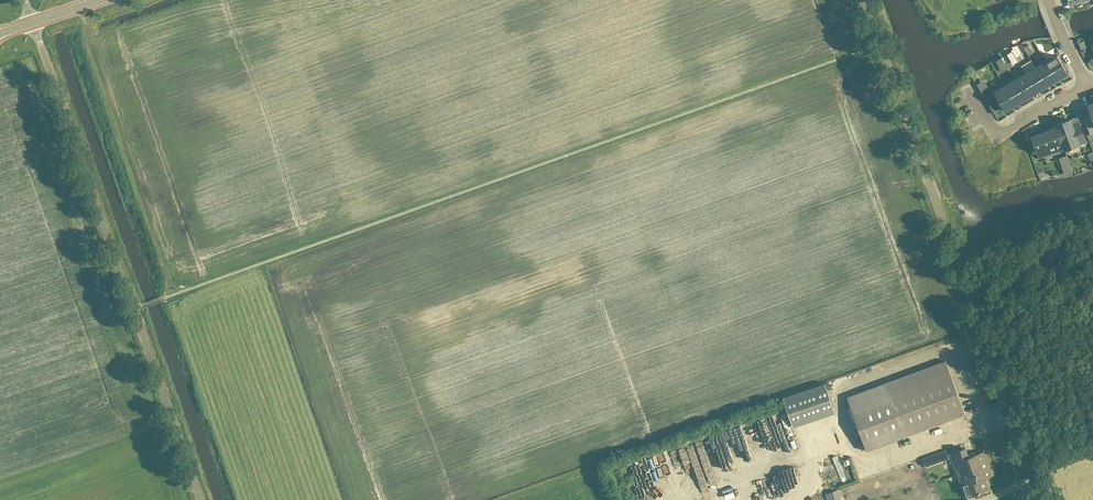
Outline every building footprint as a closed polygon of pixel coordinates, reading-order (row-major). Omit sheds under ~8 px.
[(1014,64),(1017,62),(1011,52),(1008,54),(1014,64)] [(1055,56),(1045,62),(1056,80),(1066,74),(1055,56)] [(1045,62),(1035,68),(1046,86),(1056,80),(1045,62)] [(1046,86),(1035,68),(1025,74),(1036,92),(1046,86)] [(1025,74),(1015,80),(1025,99),(1036,92),(1025,74)] [(1015,80),(1004,87),(1015,105),(1025,99),(1015,80)] [(978,88),(980,92),(988,88),(985,84),(978,88)] [(1015,105),(1004,87),(994,93),(1005,111),(1015,105)] [(983,97),(990,92),(988,88),(980,92),(983,97)] [(992,96),(985,100),(987,104),(995,99),(992,96)] [(995,99),(987,104),(989,107),(997,103),(995,99)] [(997,103),(989,107),(992,111),(999,107),(997,103)] [(1090,112),(1082,115),(1090,136),(1092,135),(1092,104),(1088,106),(1090,112)] [(1001,110),(999,107),(992,111),(994,115),(1001,110)] [(1085,142),(1084,138),(1078,122),(1071,124),(1069,119),(1055,125),(1056,128),(1063,146),(1064,149),(1078,144),(1085,142)] [(1063,146),(1056,128),(1031,137),(1038,155),(1063,146)] [(1069,164),(1061,166),(1065,177),(1072,174),(1069,164)] [(1022,264),(1005,270),(1011,284),(1027,278),(1022,264)] [(944,362),(846,398),(866,452),(964,415),(944,362)] [(824,384),(783,399),(793,428),(834,414),(824,384)] [(965,449),(950,455),(953,464),(960,461),(963,472),(968,470),(969,471),(971,471),(973,476),(975,475),(977,481),(984,479),(986,478),(991,476),(982,453),(974,456),(968,458),(967,455),(965,449)] [(968,484),(961,487),(966,499),(989,491),(984,479),(986,478),(984,479),(977,481),(975,475),(973,476),(971,471),(969,471),(968,470),(963,472),(964,473),(968,484)] [(826,495),(828,499),(837,499),(834,492),(826,495)]
